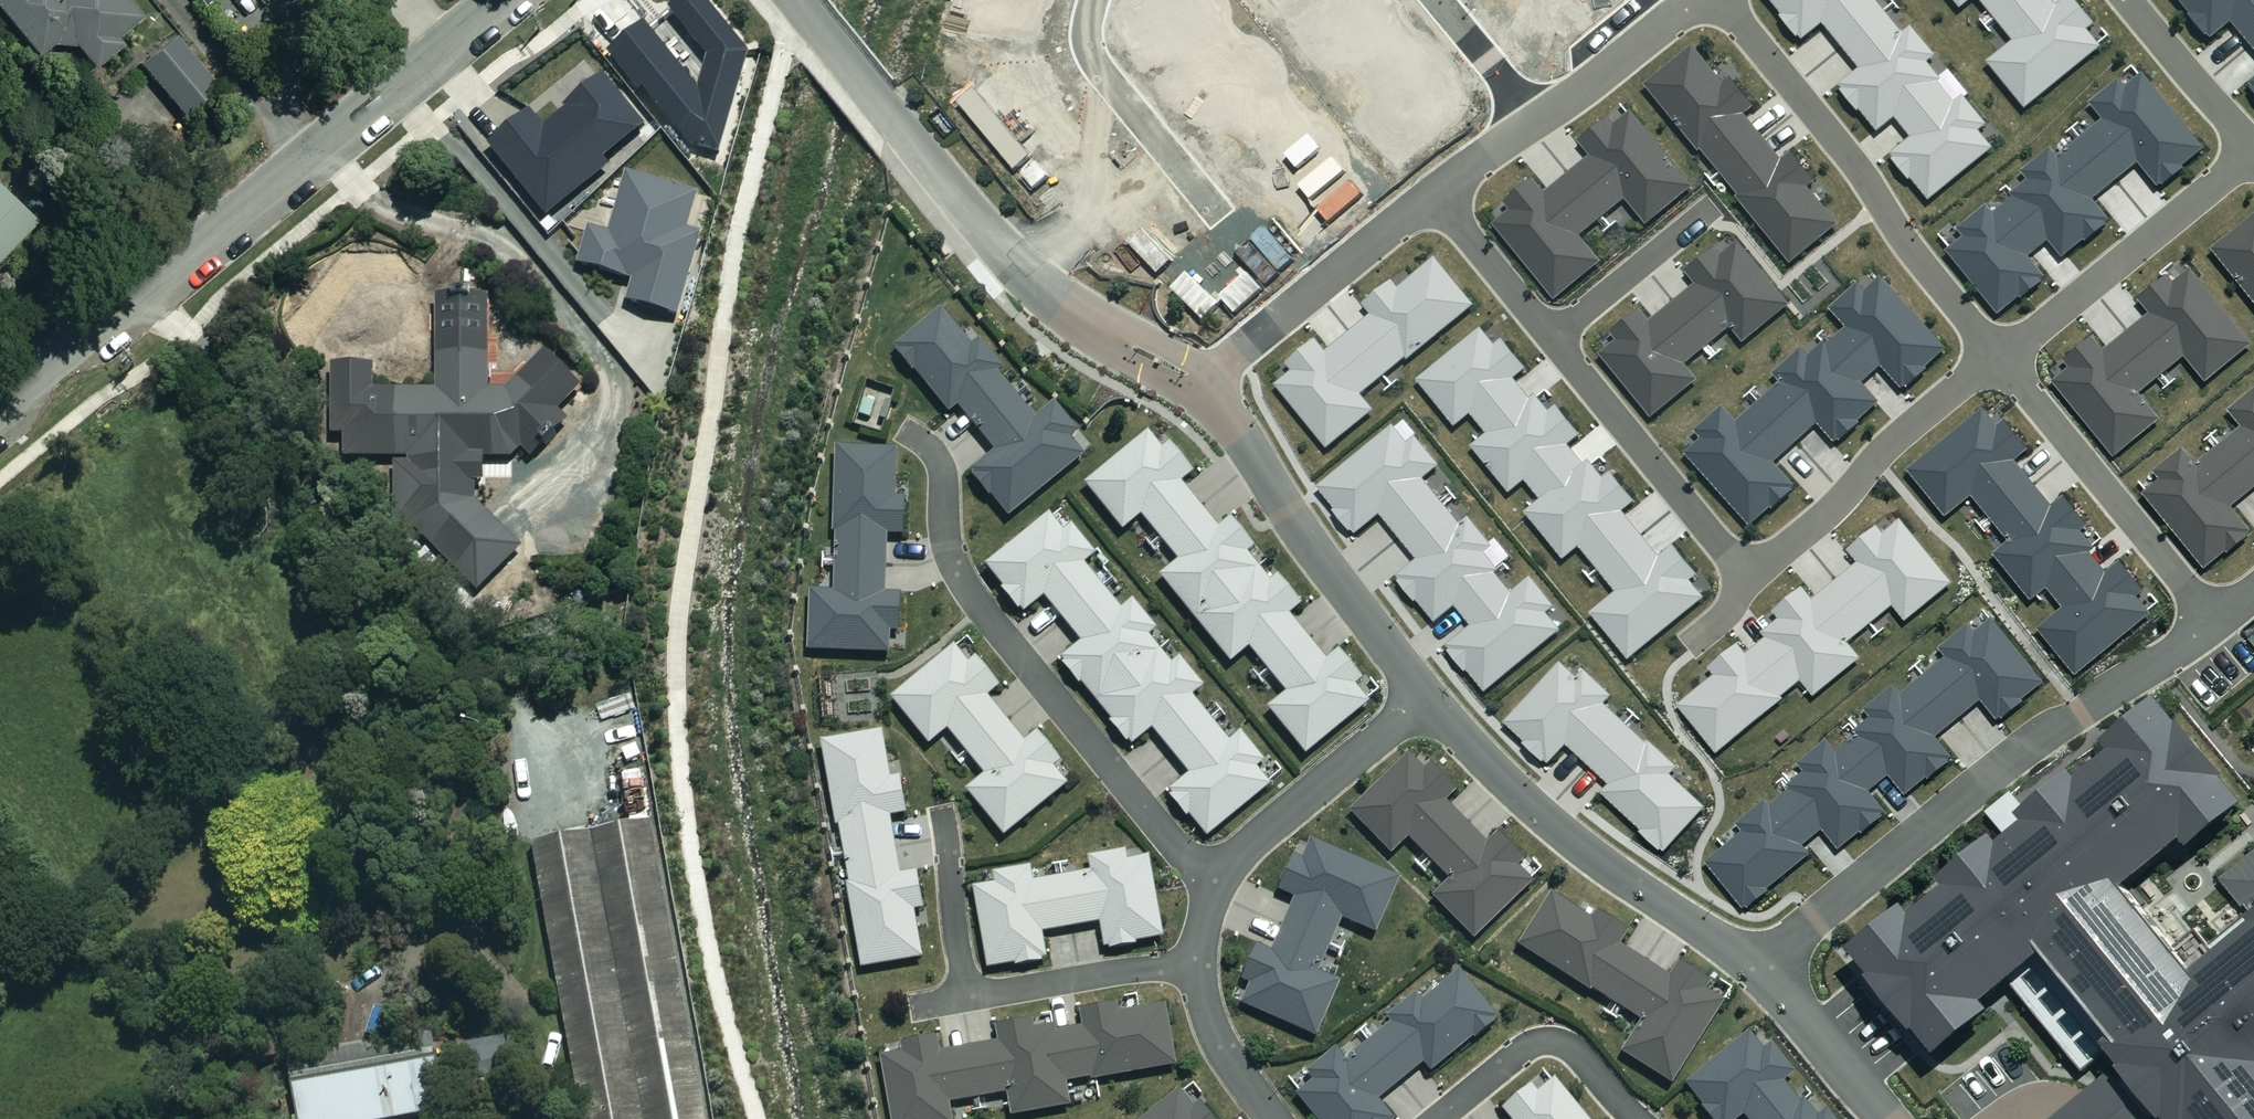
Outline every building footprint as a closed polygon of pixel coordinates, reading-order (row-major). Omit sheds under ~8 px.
[(33,56),(48,43),(72,47),(88,67),(115,46),(111,42),(136,21),(119,0),(0,0),(0,16),(33,56)] [(692,143),(724,151),(753,51),(711,0),(681,0),(672,7),(711,54),(701,88),(648,21),(610,52),(642,92),(648,87),(692,143)] [(1886,9),(1878,0),(1773,0),(1782,12),(1780,14),(1797,35),(1800,33),(1803,37),(1823,21),(1842,44),(1886,9)] [(1996,17),(2017,0),(1982,0),(1996,17)] [(2055,0),(2017,0),(1996,17),(2014,38),(1987,60),(2026,107),(2102,45),(2088,28),(2096,22),(2078,0),(2060,0),(2057,3),(2055,0)] [(2252,43),(2253,42),(2253,0),(2183,0),(2192,10),(2188,13),(2206,34),(2208,32),(2212,37),(2233,20),(2252,43)] [(1878,130),(1896,115),(1940,80),(1943,78),(1928,60),(1936,53),(1912,24),(1903,31),(1886,9),(1842,44),(1859,66),(1840,82),(1843,86),(1840,88),(1858,110),(1860,108),(1878,130)] [(213,90),(168,35),(135,63),(180,117),(213,90)] [(1723,81),(1693,44),(1644,83),(1698,150),(1702,148),(1721,171),(1764,136),(1745,112),(1754,105),(1730,76),(1723,81)] [(2103,118),(2081,136),(2115,179),(2139,160),(2158,184),(2162,181),(2165,184),(2185,168),(2183,165),(2205,147),(2145,72),(2128,86),(2120,77),(2090,101),(2103,118)] [(648,124),(606,73),(566,105),(568,108),(547,125),(533,109),(491,143),(549,215),(612,164),(607,157),(648,124)] [(1909,179),(1912,177),(1930,199),(1995,148),(1980,129),(1987,123),(1963,93),(1955,99),(1940,80),(1896,115),(1912,135),(1892,150),(1896,155),(1892,158),(1909,179)] [(1568,172),(1603,215),(1625,197),(1645,223),(1692,185),(1631,110),(1614,123),(1608,115),(1578,140),(1590,154),(1568,172)] [(1781,157),(1764,136),(1721,171),(1739,193),(1736,195),(1790,261),(1839,222),(1808,185),(1815,179),(1791,149),(1781,157)] [(2094,196),(2115,179),(2081,136),(2058,155),(2051,146),(2021,170),(2028,178),(2010,191),(2013,195),(2049,239),(2062,256),(2085,238),(2087,240),(2109,222),(2106,219),(2110,216),(2094,196)] [(701,191),(629,170),(611,231),(591,226),(580,263),(633,279),(627,300),(680,315),(705,231),(690,227),(701,191)] [(1580,234),(1603,215),(1568,172),(1545,191),(1533,177),(1504,201),(1510,208),(1492,223),(1553,298),(1601,260),(1580,234)] [(0,191),(0,253),(31,220),(0,191)] [(2029,255),(2049,239),(2013,195),(1994,211),(1987,202),(1957,226),(1964,235),(1947,249),(1998,313),(2020,295),(2022,298),(2044,281),(2041,278),(2045,274),(2029,255)] [(2212,248),(2253,300),(2253,214),(2212,248)] [(1695,282),(1671,301),(1707,345),(1731,326),(1743,341),(1790,304),(1738,240),(1722,253),(1715,245),(1685,270),(1695,282)] [(1370,313),(1348,331),(1383,374),(1405,357),(1407,359),(1474,303),(1434,256),(1397,287),(1391,279),(1362,303),(1370,313)] [(2128,331),(2163,374),(2186,356),(2206,381),(2253,343),(2192,268),(2175,282),(2168,274),(2139,298),(2151,312),(2128,331)] [(1828,342),(1863,382),(1882,365),(1902,388),(1906,384),(1908,387),(1929,368),(1926,366),(1947,347),(1881,275),(1865,290),(1858,282),(1829,307),(1846,326),(1828,342)] [(1685,363),(1707,345),(1671,301),(1650,318),(1641,307),(1611,331),(1617,338),(1599,352),(1651,417),(1698,379),(1685,363)] [(1383,374),(1348,331),(1325,350),(1314,338),(1285,362),(1292,370),(1274,384),(1326,448),(1373,409),(1360,393),(1383,374)] [(2051,382),(2114,457),(2161,418),(2140,393),(2163,374),(2128,331),(2105,349),(2093,335),(2064,359),(2070,366),(2051,382)] [(1879,401),(1863,382),(1828,342),(1825,340),(1808,355),(1801,347),(1773,372),(1780,381),(1759,400),(1796,442),(1818,422),(1834,441),(1838,437),(1840,440),(1861,422),(1858,419),(1879,401)] [(486,457),(514,458),(568,402),(534,366),(511,388),(493,388),(493,348),(440,348),(440,388),(363,387),(365,458),(410,458),(408,519),(469,580),(514,534),(478,499),(477,473),(487,473),(486,457)] [(2250,484),(2253,481),(2253,389),(2229,410),(2240,424),(2217,443),(2250,484)] [(995,496),(1013,517),(1089,456),(1075,438),(1083,432),(1059,403),(1040,418),(1021,394),(980,426),(999,450),(975,470),(979,474),(976,476),(993,497),(995,496)] [(1774,461),(1796,442),(1759,400),(1736,420),(1722,404),(1694,430),(1701,437),(1684,452),(1750,524),(1771,505),(1773,508),(1793,490),(1791,487),(1795,484),(1774,461)] [(1972,495),(1991,518),(2034,482),(2016,460),(2029,449),(2005,419),(1998,425),(1984,408),(1908,469),(1946,516),(1972,495)] [(1407,442),(1393,424),(1316,486),(1334,508),(1331,509),(1349,531),(1352,529),(1355,533),(1379,514),(1398,537),(1441,501),(1421,478),(1438,464),(1415,435),(1407,442)] [(1167,448),(1152,431),(1088,483),(1127,530),(1145,516),(1163,537),(1204,504),(1185,482),(1198,472),(1174,442),(1167,448)] [(2250,484),(2217,443),(2195,460),(2184,447),(2155,471),(2160,477),(2143,492),(2205,568),(2227,551),(2229,553),(2251,536),(2249,533),(2252,530),(2228,502),(2250,484)] [(839,532),(838,562),(890,563),(891,535),(908,535),(909,497),(899,497),(901,448),(839,446),(837,532),(839,532)] [(2052,504),(2034,482),(1991,518),(2008,540),(1992,553),(2031,601),(2048,587),(2091,552),(2096,548),(2081,531),(2088,525),(2064,494),(2052,504)] [(1460,523),(1441,501),(1398,537),(1416,558),(1396,575),(1399,579),(1397,581),(1414,601),(1416,600),(1434,622),(1453,606),(1495,572),(1498,569),(1484,552),(1491,546),(1467,517),(1460,523)] [(1222,527),(1204,504),(1163,537),(1182,560),(1163,575),(1199,619),(1263,566),(1252,553),(1260,546),(1235,517),(1222,527)] [(1049,596),(1066,618),(1106,586),(1089,565),(1101,555),(1076,524),(1068,530),(1055,514),(990,565),(1008,588),(1006,590),(1022,611),(1025,609),(1028,613),(1049,596)] [(1857,562),(1836,580),(1872,623),(1893,605),(1907,621),(1953,583),(1901,519),(1885,533),(1878,525),(1847,550),(1857,562)] [(2107,571),(2091,552),(2048,587),(2063,606),(2037,628),(2076,676),(2152,614),(2137,595),(2145,590),(2120,560),(2107,571)] [(811,650),(893,653),(894,631),(904,632),(905,594),(889,594),(890,563),(838,562),(837,591),(812,591),(811,650)] [(1275,580),(1263,566),(1199,619),(1235,663),(1254,648),(1272,669),(1312,637),(1293,614),(1306,604),(1282,575),(1275,580)] [(1511,591),(1495,572),(1453,606),(1469,625),(1446,644),(1449,648),(1447,650),(1464,671),(1466,669),(1484,691),(1560,629),(1546,612),(1554,605),(1529,576),(1511,591)] [(1761,632),(1765,637),(1801,680),(1814,696),(1861,658),(1848,642),(1872,623),(1836,580),(1813,598),(1803,587),(1773,611),(1779,618),(1761,632)] [(1085,683),(1101,702),(1165,650),(1153,635),(1161,628),(1137,600),(1126,609),(1106,586),(1066,618),(1085,641),(1065,658),(1069,663),(1066,665),(1083,685),(1085,683)] [(1925,675),(1960,718),(1981,700),(1997,720),(2001,716),(2004,719),(2025,702),(2022,698),(2043,681),(1993,619),(1976,632),(1969,624),(1940,648),(1947,656),(1925,675)] [(1331,659),(1312,637),(1272,669),(1291,692),(1272,708),(1310,754),(1374,703),(1359,685),(1367,678),(1343,649),(1331,659)] [(1714,675),(1677,705),(1717,753),(1784,699),(1782,696),(1801,680),(1765,637),(1745,653),(1738,644),(1708,668),(1714,675)] [(968,754),(1009,720),(991,698),(1005,687),(980,658),(974,663),(960,646),(895,699),(933,745),(950,732),(968,754)] [(1156,730),(1173,751),(1214,718),(1197,697),(1209,687),(1185,658),(1177,664),(1165,650),(1101,702),(1116,721),(1113,723),(1131,744),(1133,742),(1136,746),(1156,730)] [(1566,745),(1588,765),(1626,724),(1604,704),(1612,696),(1583,669),(1576,677),(1561,662),(1504,722),(1525,742),(1523,744),(1542,762),(1544,760),(1548,764),(1566,745)] [(1857,734),(1891,775),(1906,794),(1928,777),(1929,779),(1951,762),(1948,759),(1952,757),(1936,737),(1960,718),(1925,675),(1901,694),(1894,686),(1866,709),(1872,717),(1854,731),(1857,734)] [(2221,879),(2249,914),(2210,946),(2198,932),(2177,949),(2127,889),(2186,840),(2193,848),(2249,803),(2228,778),(2232,776),(2185,719),(2183,721),(2161,697),(2107,741),(2114,750),(2080,778),(2074,770),(2026,809),(2012,791),(1986,812),(2007,837),(2001,842),(1995,834),(1941,879),(1947,886),(1913,914),(1906,906),(1852,950),(1873,975),(1870,978),(1915,1033),(1918,1030),(1939,1055),(1993,1011),(1987,1003),(2012,983),(2085,1072),(2111,1050),(2125,1067),(2122,1069),(2128,1078),(2120,1085),(2110,1072),(2053,1118),(2154,1118),(2158,1115),(2161,1118),(2253,1118),(2253,852),(2221,879)] [(1212,837),(1276,786),(1261,768),(1269,762),(1245,732),(1234,742),(1214,718),(1173,751),(1192,775),(1172,790),(1176,795),(1173,797),(1191,818),(1194,815),(1212,837)] [(1009,720),(968,754),(987,776),(969,791),(1008,838),(1073,784),(1059,768),(1067,762),(1042,732),(1028,743),(1009,720)] [(1639,831),(1659,851),(1661,849),(1664,852),(1705,808),(1670,775),(1677,767),(1650,742),(1647,744),(1626,724),(1588,765),(1608,784),(1600,792),(1640,830),(1639,831)] [(848,855),(899,846),(893,817),(912,814),(905,777),(894,779),(886,731),(824,742),(839,826),(842,826),(848,855)] [(1790,789),(1823,829),(1839,849),(1861,831),(1863,833),(1884,816),(1882,813),(1885,810),(1870,792),(1891,775),(1857,734),(1837,751),(1828,739),(1798,764),(1804,771),(1787,786),(1790,789)] [(1428,860),(1465,823),(1444,802),(1455,791),(1429,764),(1422,771),(1407,755),(1348,812),(1390,855),(1407,838),(1428,860)] [(1803,845),(1823,829),(1790,789),(1770,805),(1766,800),(1737,823),(1743,831),(1705,861),(1744,909),(1747,906),(1749,908),(1770,891),(1768,889),(1811,854),(1803,845)] [(1448,880),(1431,897),(1472,940),(1532,882),(1517,866),(1522,861),(1496,834),(1485,844),(1465,823),(1428,860),(1448,880)] [(657,824),(535,845),(583,1118),(709,1118),(657,824)] [(1280,926),(1328,947),(1340,919),(1374,934),(1398,880),(1309,841),(1301,860),(1291,856),(1276,891),(1293,898),(1280,926)] [(904,875),(899,846),(848,855),(853,883),(849,884),(865,969),(926,958),(918,912),(928,911),(921,872),(904,875)] [(1064,877),(1073,929),(1103,924),(1107,949),(1113,948),(1113,951),(1141,946),(1140,943),(1168,938),(1154,857),(1131,861),(1129,851),(1092,857),(1095,872),(1064,877)] [(977,889),(991,969),(1019,965),(1019,967),(1047,963),(1046,959),(1051,959),(1046,934),(1073,929),(1064,877),(1036,882),(1034,869),(997,875),(998,885),(977,889)] [(1616,1006),(1644,963),(1618,946),(1627,932),(1596,912),(1590,920),(1550,894),(1516,946),(1589,992),(1590,990),(1616,1006)] [(1247,985),(1239,1005),(1315,1038),(1339,983),(1316,973),(1328,947),(1280,926),(1269,952),(1255,945),(1239,981),(1247,985)] [(1620,1053),(1671,1085),(1723,1002),(1705,990),(1709,983),(1678,963),(1668,978),(1644,963),(1616,1006),(1640,1022),(1620,1053)] [(1368,1041),(1402,1081),(1422,1065),(1429,1074),(1471,1039),(1473,1041),(1494,1023),(1493,1021),(1496,1019),(1457,973),(1422,1002),(1415,994),(1385,1019),(1389,1024),(1368,1041)] [(386,1009),(365,1005),(358,1034),(380,1039),(386,1009)] [(1061,1033),(1071,1083),(1096,1078),(1097,1083),(1182,1067),(1170,1005),(1123,1014),(1121,1005),(1083,1012),(1086,1028),(1061,1033)] [(1061,1033),(1060,1026),(1038,1030),(1036,1020),(999,1027),(1002,1042),(971,1048),(981,1099),(1010,1094),(1015,1118),(1075,1106),(1071,1083),(1061,1033)] [(1700,1110),(1708,1118),(1738,1118),(1742,1116),(1744,1118),(1779,1118),(1799,1102),(1783,1083),(1794,1074),(1770,1045),(1762,1051),(1748,1034),(1684,1085),(1703,1108),(1700,1110)] [(436,1035),(290,1060),(301,1118),(414,1118),(449,1113),(436,1035)] [(981,1099),(971,1048),(944,1053),(941,1037),(904,1044),(906,1053),(883,1058),(894,1118),(956,1118),(953,1104),(981,1099)] [(497,1078),(515,1075),(508,1038),(466,1045),(475,1094),(499,1090),(497,1078)] [(1402,1081),(1368,1041),(1343,1062),(1333,1049),(1304,1073),(1312,1082),(1295,1096),(1313,1118),(1392,1118),(1377,1102),(1402,1081)] [(1553,1080),(1535,1094),(1529,1086),(1501,1110),(1508,1118),(1586,1118),(1553,1080)] [(1197,1103),(1190,1109),(1177,1092),(1142,1118),(1210,1118),(1197,1103)] [(1799,1102),(1779,1118),(1830,1118),(1824,1111),(1817,1117),(1802,1100),(1799,1102)]
